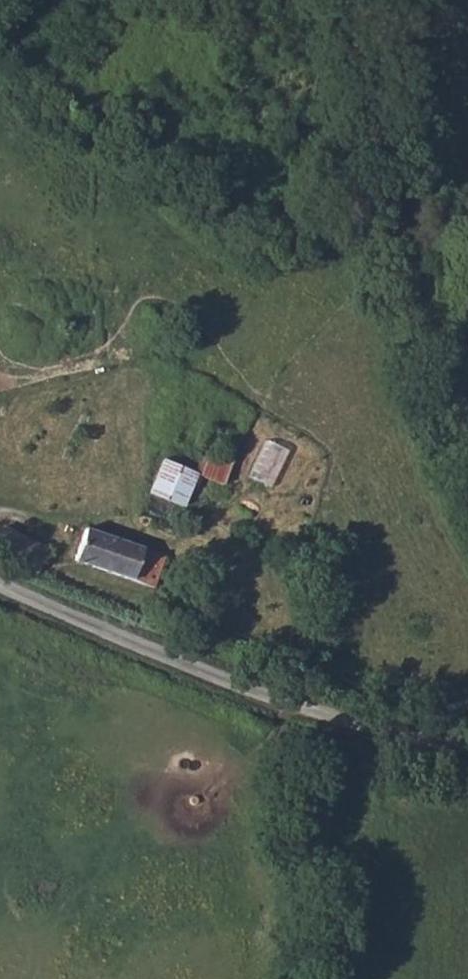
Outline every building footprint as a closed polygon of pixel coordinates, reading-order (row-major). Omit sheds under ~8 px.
[(161,459),(142,504),(156,511),(163,498),(180,506),(195,473),(206,478),(220,484),(230,461),(204,448),(202,443),(198,440),(193,441),(188,446),(176,441),(166,461),(161,459)] [(84,527),(71,557),(151,589),(163,559),(84,527)]
